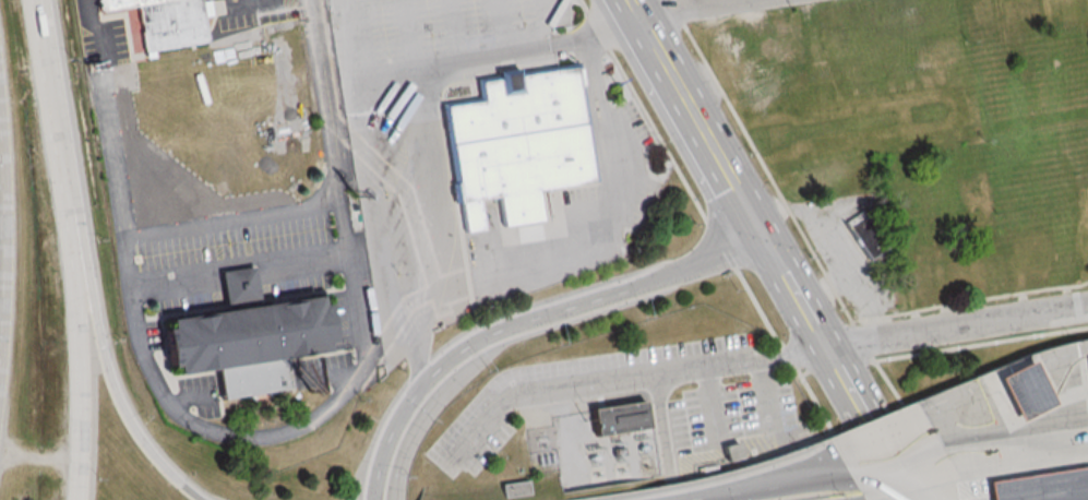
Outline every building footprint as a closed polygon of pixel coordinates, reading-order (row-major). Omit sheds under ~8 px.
[(105,10),(103,0),(204,0),(211,40),(148,53),(141,4),(105,10)] [(574,62),(594,178),(537,190),(540,218),(499,228),(493,198),(478,198),(480,228),(461,234),(440,104),(479,98),(476,79),(574,62)] [(331,295),(339,349),(289,358),(294,389),(226,401),(220,369),(178,377),(168,320),(228,309),(222,272),(258,265),(265,307),(331,295)] [(1078,349),(1087,367),(1087,344),(1078,349)] [(639,402),(587,408),(590,435),(642,429),(639,402)] [(983,499),(1087,499),(1087,465),(980,481),(983,499)]
